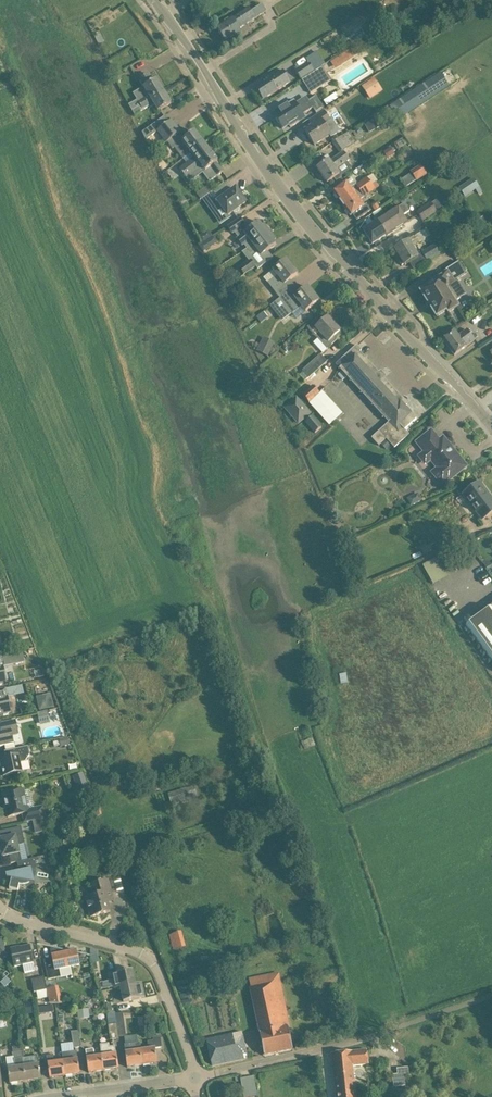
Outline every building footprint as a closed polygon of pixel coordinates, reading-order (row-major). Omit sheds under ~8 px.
[(255,19),(266,13),(261,5),(251,12),(248,8),(232,19),(216,29),(226,44),(242,34),(239,29),(255,19)] [(360,28),(345,38),(351,47),(367,37),(360,28)] [(301,79),(314,71),(308,62),(296,70),(301,79)] [(314,71),(301,79),(311,94),(331,81),(322,66),(314,71)] [(277,91),(291,82),(284,71),(270,80),(255,89),(263,101),(278,91),(277,91)] [(129,106),(133,111),(164,92),(157,80),(153,82),(148,75),(139,81),(147,94),(137,101),(129,106)] [(390,108),(398,121),(448,87),(440,75),(390,108)] [(374,78),(361,87),(370,100),(382,91),(374,78)] [(164,92),(133,111),(135,116),(150,107),(151,109),(155,106),(159,112),(171,104),(164,92)] [(275,118),(283,129),(289,125),(291,128),(299,123),(297,119),(313,108),(316,114),(324,109),(316,96),(299,107),(294,100),(279,110),(281,114),(275,118)] [(331,135),(324,124),(330,120),(324,111),(309,121),(312,127),(305,131),(314,146),(331,135)] [(174,148),(183,160),(191,153),(203,144),(195,132),(184,141),(179,134),(180,133),(171,121),(170,122),(165,116),(142,134),(146,140),(157,131),(167,143),(174,138),(179,144),(174,148)] [(364,125),(370,134),(383,127),(377,117),(364,125)] [(334,143),(340,153),(354,144),(348,134),(334,143)] [(203,144),(191,153),(195,158),(180,170),(186,179),(201,167),(205,172),(203,174),(210,183),(223,172),(216,163),(218,162),(203,144)] [(391,148),(384,152),(387,158),(395,154),(391,148)] [(348,172),(344,165),(350,161),(349,160),(344,152),(331,162),(329,160),(317,169),(327,184),(334,179),(336,182),(342,178),(341,177),(348,172)] [(410,172),(411,174),(416,181),(417,182),(427,175),(421,165),(410,172)] [(342,205),(356,195),(360,192),(366,187),(368,189),(372,186),(367,178),(356,186),(356,185),(351,188),(347,182),(333,193),(342,205)] [(459,189),(465,198),(480,187),(474,179),(459,189)] [(206,197),(205,197),(213,208),(218,209),(221,206),(228,216),(234,212),(238,213),(238,208),(246,203),(236,189),(230,193),(224,184),(211,193),(206,197)] [(360,192),(356,195),(342,205),(351,217),(353,215),(357,221),(366,215),(371,211),(367,205),(365,206),(360,200),(364,198),(364,197),(375,189),(372,186),(368,189),(366,187),(360,192)] [(207,187),(201,191),(206,197),(211,193),(207,187)] [(439,199),(433,202),(437,209),(443,206),(439,199)] [(437,212),(431,203),(417,213),(423,222),(437,212)] [(383,212),(381,213),(380,214),(382,218),(383,218),(393,233),(408,223),(403,215),(409,211),(405,204),(398,208),(385,216),(383,212)] [(380,214),(381,213),(383,212),(381,209),(373,214),(378,222),(364,231),(372,245),(387,236),(387,237),(393,233),(383,218),(382,218),(380,214)] [(476,222),(481,229),(488,225),(483,217),(476,222)] [(243,245),(247,249),(270,231),(264,224),(261,226),(259,223),(247,232),(243,227),(244,226),(240,220),(227,228),(233,235),(235,233),(238,238),(236,239),(242,246),(243,245)] [(270,231),(247,249),(251,254),(257,250),(261,256),(276,244),(274,241),(277,239),(270,231)] [(405,266),(418,258),(411,245),(418,241),(419,243),(428,238),(424,231),(395,249),(400,258),(398,260),(402,266),(404,265),(405,266)] [(199,247),(203,253),(211,248),(207,242),(199,247)] [(435,245),(422,253),(427,262),(441,254),(435,245)] [(449,249),(456,260),(463,256),(456,245),(449,249)] [(251,260),(240,268),(244,274),(256,266),(251,260)] [(268,284),(280,299),(291,290),(286,283),(297,275),(286,261),(278,267),(266,277),(270,282),(268,284)] [(431,286),(421,292),(437,317),(447,311),(449,313),(458,307),(455,302),(466,295),(458,281),(467,275),(458,262),(446,270),(447,272),(429,283),(431,286)] [(225,280),(220,283),(224,288),(228,285),(225,280)] [(291,290),(280,299),(270,307),(282,322),(302,306),(306,312),(319,301),(308,287),(297,296),(291,290)] [(235,289),(227,294),(232,302),(240,297),(235,289)] [(315,321),(308,328),(327,349),(336,341),(334,338),(340,332),(328,318),(319,326),(315,321)] [(442,340),(454,356),(467,347),(466,347),(475,340),(467,330),(459,336),(455,331),(451,333),(442,340)] [(260,345),(257,352),(268,357),(271,350),(260,345)] [(389,423),(405,407),(407,405),(359,352),(361,350),(357,346),(336,365),(389,423)] [(320,355),(302,371),(309,378),(327,362),(320,355)] [(303,396),(309,403),(320,394),(313,386),(303,396)] [(296,399),(285,408),(299,423),(309,414),(296,399)] [(405,407),(389,423),(372,439),(379,446),(386,439),(395,449),(409,435),(405,430),(416,419),(405,407)] [(312,417),(306,422),(315,433),(322,428),(312,417)] [(439,441),(431,431),(417,443),(424,452),(417,457),(425,467),(430,463),(435,469),(431,473),(441,487),(467,467),(455,452),(454,452),(453,452),(451,454),(447,448),(448,445),(448,443),(446,441),(444,440),(442,440),(441,441),(440,441),(439,441)] [(482,520),(491,513),(491,499),(479,483),(463,495),(482,520)] [(407,499),(411,506),(422,500),(418,493),(407,499)] [(441,555),(424,565),(434,584),(451,575),(441,555)] [(491,608),(467,625),(491,662),(491,607),(491,608)] [(13,666),(25,664),(22,651),(10,655),(13,666)] [(15,695),(24,693),(23,686),(13,688),(15,695)] [(4,714),(5,715),(9,715),(9,713),(11,713),(8,697),(7,697),(6,689),(0,690),(0,715),(4,714)] [(51,694),(37,697),(38,704),(45,702),(47,709),(54,708),(51,694)] [(37,713),(39,719),(49,717),(47,711),(37,713)] [(0,732),(0,747),(14,744),(13,736),(19,734),(16,721),(2,724),(4,731),(0,732)] [(68,738),(59,739),(62,747),(70,745),(68,738)] [(302,742),(305,750),(316,746),(313,738),(302,742)] [(6,759),(0,760),(4,777),(22,772),(20,763),(25,762),(30,755),(28,747),(5,752),(6,759)] [(83,773),(73,777),(75,783),(86,780),(83,773)] [(3,794),(8,818),(23,814),(24,822),(35,820),(46,818),(43,806),(28,810),(24,790),(3,794)] [(97,805),(77,810),(80,821),(100,816),(97,805)] [(40,820),(33,822),(36,833),(42,832),(40,820)] [(0,846),(0,847),(2,857),(20,853),(18,846),(25,844),(21,827),(9,830),(11,837),(1,839),(2,845),(0,846)] [(39,858),(17,862),(19,871),(6,874),(7,878),(12,879),(9,889),(18,891),(20,885),(23,886),(26,885),(30,884),(35,885),(34,880),(36,876),(37,872),(37,868),(41,867),(39,858)] [(86,898),(91,917),(110,912),(107,900),(113,898),(108,880),(93,884),(94,891),(92,892),(93,896),(86,898)] [(41,912),(46,918),(53,911),(48,906),(41,912)] [(182,930),(169,934),(173,950),(186,946),(182,930)] [(30,945),(11,950),(13,960),(15,967),(23,965),(23,966),(25,973),(35,971),(30,945)] [(78,959),(79,953),(68,951),(67,953),(61,954),(61,949),(51,947),(50,948),(53,961),(45,963),(45,960),(44,961),(48,980),(61,977),(60,970),(79,965),(78,959)] [(97,954),(90,955),(92,964),(97,963),(99,963),(97,954)] [(133,970),(111,974),(114,989),(136,984),(133,970)] [(251,988),(264,1055),(293,1050),(288,1028),(289,1028),(279,974),(249,979),(251,988)] [(32,980),(34,993),(47,990),(44,977),(32,980)] [(142,983),(121,988),(124,1002),(145,998),(142,983)] [(219,994),(235,991),(233,983),(218,986),(219,994)] [(50,1003),(62,1004),(59,987),(47,990),(50,1003)] [(29,1012),(35,1012),(33,1000),(22,1001),(24,1010),(29,1012)] [(78,1011),(79,1019),(90,1018),(90,1010),(78,1011)] [(115,1013),(107,1012),(109,1025),(117,1025),(115,1013)] [(123,1012),(115,1012),(119,1038),(126,1037),(123,1012)] [(148,1017),(138,1018),(139,1028),(149,1027),(148,1017)] [(119,1038),(117,1025),(109,1025),(110,1039),(119,1038)] [(72,1032),(74,1048),(81,1047),(79,1031),(72,1032)] [(207,1040),(212,1067),(248,1059),(245,1048),(242,1032),(207,1040)] [(141,1051),(140,1051),(143,1065),(158,1063),(156,1049),(162,1048),(160,1036),(153,1037),(154,1041),(148,1042),(149,1049),(141,1051)] [(141,1051),(140,1043),(125,1045),(126,1053),(125,1053),(127,1068),(143,1065),(140,1051),(141,1051)] [(100,1045),(102,1056),(104,1071),(119,1069),(117,1054),(116,1054),(115,1046),(110,1047),(109,1044),(100,1045)] [(104,1071),(102,1056),(95,1057),(94,1049),(86,1050),(87,1058),(89,1073),(104,1071)] [(367,1050),(331,1054),(336,1096),(356,1096),(353,1066),(368,1064),(367,1050)] [(32,1051),(22,1052),(23,1059),(32,1058),(32,1051)] [(23,1059),(22,1052),(13,1053),(14,1061),(15,1060),(23,1059)] [(62,1054),(63,1062),(65,1076),(80,1074),(78,1060),(77,1052),(62,1054)] [(65,1076),(63,1062),(55,1063),(54,1055),(47,1056),(48,1064),(50,1078),(65,1076)] [(24,1067),(23,1059),(15,1060),(16,1068),(8,1069),(10,1084),(26,1082),(24,1067)] [(39,1065),(24,1067),(26,1082),(41,1080),(39,1065)] [(409,1075),(408,1068),(397,1069),(398,1074),(393,1075),(394,1088),(405,1087),(404,1081),(404,1077),(404,1075),(409,1075)] [(241,1079),(244,1096),(252,1096),(258,1096),(254,1076),(241,1079)]
